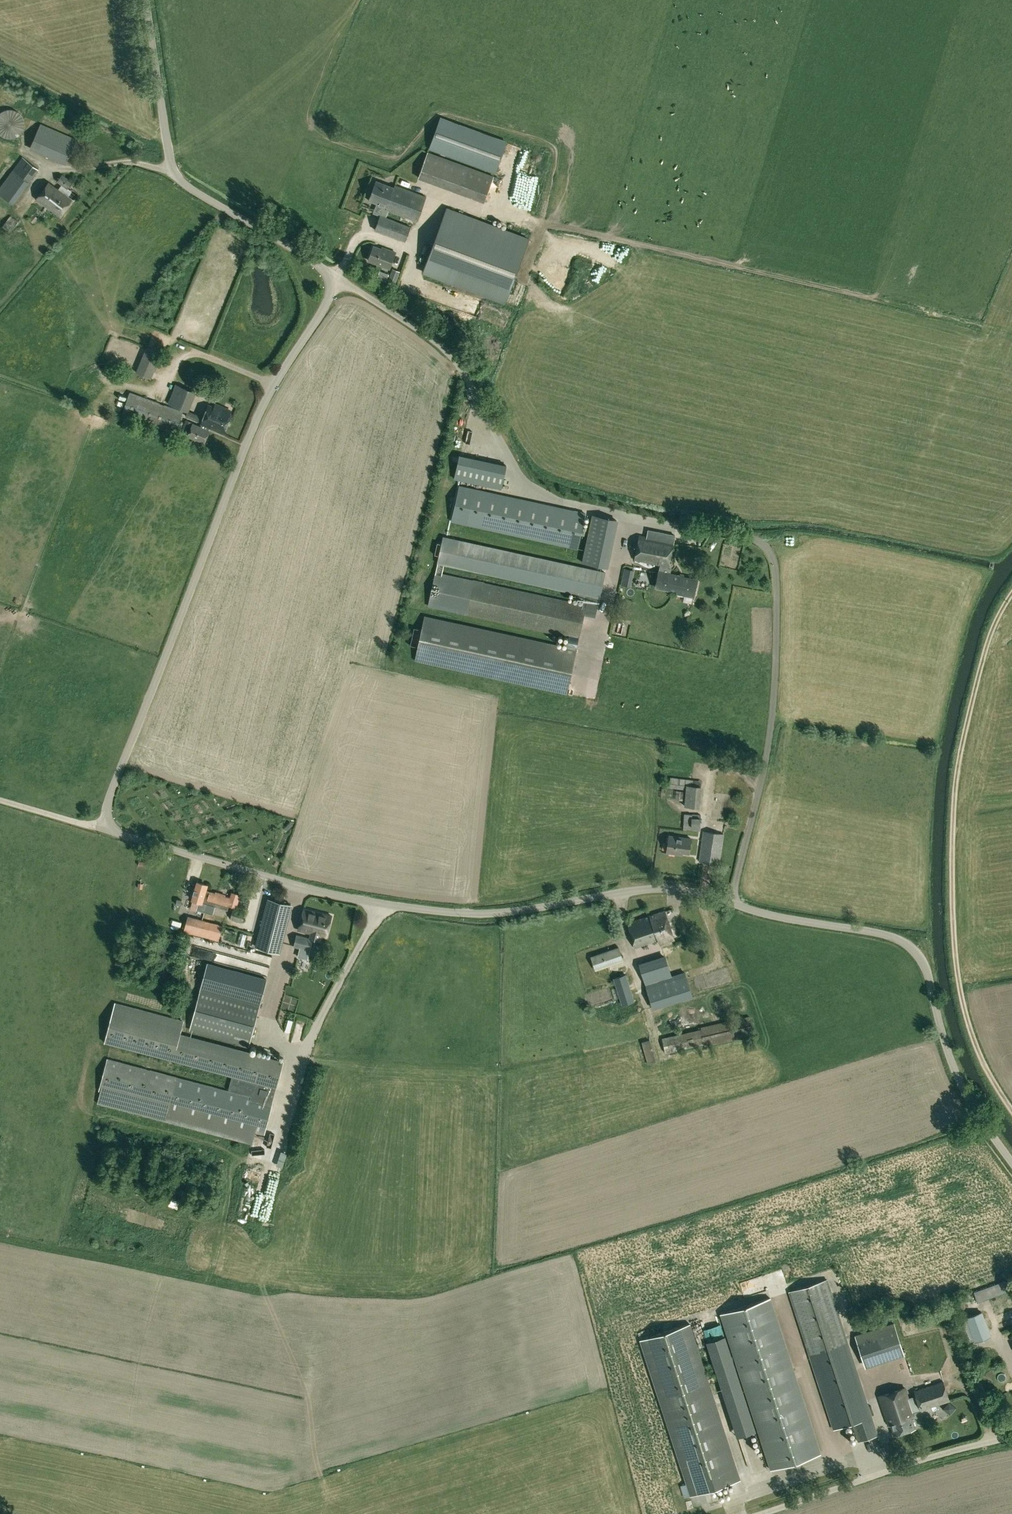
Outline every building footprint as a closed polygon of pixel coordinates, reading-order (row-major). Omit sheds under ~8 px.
[(439,118),(429,148),(495,172),(506,143),(439,118)] [(29,149),(66,165),(77,139),(40,123),(29,149)] [(494,176),(427,151),(418,178),(484,202),(494,176)] [(535,208),(541,173),(526,170),(528,162),(533,163),(534,159),(517,155),(509,197),(521,200),(520,205),(535,208)] [(30,182),(13,169),(0,186),(0,194),(14,204),(30,182)] [(68,188),(73,182),(62,174),(56,182),(61,185),(58,189),(49,183),(37,199),(60,216),(72,200),(68,196),(72,191),(68,188)] [(394,187),(377,180),(369,200),(386,207),(385,209),(416,221),(426,196),(395,185),(394,187)] [(6,212),(7,211),(0,206),(0,226),(10,233),(19,222),(6,212)] [(430,250),(454,259),(455,256),(514,278),(529,239),(446,208),(430,250)] [(374,230),(405,242),(410,226),(380,214),(374,230)] [(597,251),(598,238),(583,238),(583,251),(597,251)] [(394,256),(373,248),(368,261),(389,269),(394,256)] [(542,256),(540,265),(556,269),(558,260),(550,258),(542,256)] [(392,269),(387,282),(395,285),(400,272),(392,269)] [(136,373),(151,379),(154,371),(156,371),(158,366),(157,365),(161,353),(146,347),(136,373)] [(197,392),(176,384),(168,404),(188,412),(197,392)] [(183,411),(130,392),(121,417),(174,435),(183,411)] [(223,432),(231,415),(210,406),(202,423),(223,432)] [(186,420),(181,431),(188,434),(192,423),(186,420)] [(209,431),(200,427),(193,424),(188,436),(204,443),(209,431)] [(460,454),(454,478),(502,488),(507,465),(460,454)] [(465,524),(577,549),(586,513),(473,488),(465,524)] [(615,520),(591,515),(581,558),(605,563),(615,520)] [(666,573),(668,566),(669,567),(674,542),(673,542),(674,535),(665,533),(664,540),(639,535),(634,560),(660,565),(656,586),(669,589),(670,581),(678,583),(679,576),(666,573)] [(600,599),(605,572),(494,547),(488,574),(600,599)] [(676,590),(697,595),(700,580),(679,576),(678,583),(670,581),(669,589),(676,590)] [(473,580),(466,612),(466,614),(569,637),(566,648),(425,616),(415,658),(567,692),(586,605),(473,580)] [(631,629),(631,619),(621,618),(620,629),(631,629)] [(686,790),(687,779),(670,777),(669,788),(686,790)] [(686,790),(684,806),(700,807),(702,786),(701,786),(702,781),(687,779),(686,790)] [(682,800),(684,791),(676,790),(675,799),(682,800)] [(701,814),(684,814),(683,830),(700,831),(701,814)] [(724,834),(703,831),(699,861),(720,864),(724,834)] [(688,852),(690,838),(669,835),(667,852),(680,854),(680,851),(688,852)] [(193,899),(207,903),(208,899),(209,897),(208,897),(209,891),(209,892),(205,891),(207,885),(198,882),(193,899)] [(215,893),(209,891),(208,897),(209,897),(208,899),(207,903),(227,909),(228,905),(236,907),(239,895),(232,892),(230,898),(225,896),(225,895),(216,892),(215,893)] [(279,951),(291,905),(270,899),(258,946),(279,951)] [(326,937),(332,915),(303,908),(298,929),(310,932),(309,938),(297,935),(294,946),(309,950),(312,939),(320,941),(321,936),(326,937)] [(245,913),(233,909),(230,918),(242,922),(245,913)] [(658,940),(660,944),(674,938),(664,911),(627,923),(635,948),(658,940)] [(183,932),(218,941),(222,925),(188,916),(183,932)] [(227,923),(225,929),(234,932),(236,926),(227,923)] [(623,960),(618,947),(591,957),(595,969),(623,960)] [(301,962),(309,965),(314,954),(305,951),(301,962)] [(670,976),(664,957),(639,965),(653,1007),(691,995),(683,972),(670,976)] [(208,962),(201,985),(261,1001),(267,978),(208,962)] [(635,964),(625,968),(628,977),(638,972),(635,964)] [(614,978),(621,1001),(622,1005),(631,1002),(633,1001),(625,974),(614,978)] [(249,1046),(261,1002),(201,985),(189,1030),(249,1046)] [(173,1060),(255,1081),(277,1087),(283,1061),(181,1034),(184,1020),(115,1002),(104,1042),(173,1060)] [(754,1036),(750,1016),(700,1027),(701,1029),(662,1038),(665,1053),(754,1036)] [(272,1102),(277,1087),(255,1081),(254,1083),(232,1077),(228,1090),(107,1058),(99,1090),(100,1091),(97,1103),(252,1144),(255,1132),(264,1134),(272,1102)] [(271,1127),(269,1135),(276,1137),(278,1129),(271,1127)] [(263,1183),(259,1182),(252,1212),(271,1216),(279,1184),(273,1182),(274,1174),(266,1172),(263,1183)] [(833,1430),(852,1424),(853,1429),(842,1433),(846,1446),(877,1435),(826,1280),(788,1293),(833,1430)] [(1009,1290),(1005,1280),(973,1292),(977,1302),(1009,1290)] [(820,1454),(769,1299),(719,1315),(770,1470),(820,1454)] [(991,1336),(982,1311),(966,1317),(975,1342),(991,1336)] [(865,1366),(903,1353),(893,1323),(855,1336),(865,1366)] [(690,1496),(740,1480),(689,1325),(639,1342),(686,1483),(680,1485),(684,1497),(690,1495),(690,1496)] [(911,1416),(913,1415),(912,1412),(920,1410),(921,1411),(950,1401),(943,1380),(914,1390),(915,1395),(908,1398),(904,1388),(879,1396),(888,1423),(890,1422),(894,1434),(914,1428),(911,1416)] [(943,1406),(945,1412),(953,1409),(951,1403),(943,1406)]
